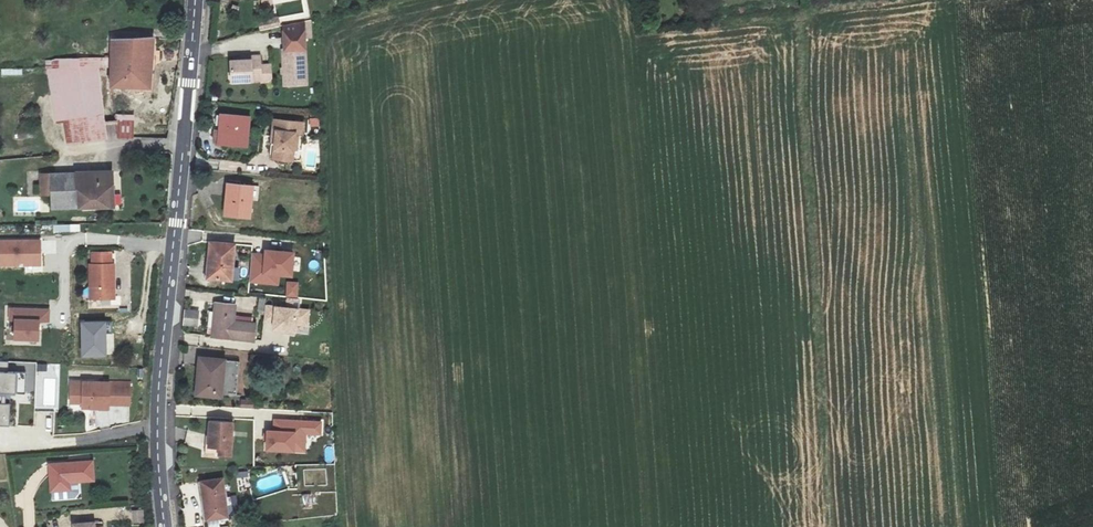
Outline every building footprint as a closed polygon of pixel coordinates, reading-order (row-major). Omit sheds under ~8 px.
[(282,87),(305,86),(303,39),(303,21),(282,26),(283,54),(281,55),(282,87)] [(111,41),(110,88),(151,89),(155,39),(111,41)] [(231,62),(232,83),(253,82),(253,79),(272,78),(271,64),(260,65),(260,55),(252,56),(252,60),(231,62)] [(109,68),(108,58),(45,61),(46,71),(55,123),(62,122),(104,115),(98,68),(109,68)] [(104,115),(62,122),(66,147),(107,140),(104,115)] [(116,115),(117,138),(133,138),(134,115),(116,115)] [(221,115),(219,146),(248,148),(249,117),(221,115)] [(320,128),(319,117),(309,118),(310,129),(320,128)] [(303,123),(273,120),(272,131),(275,131),(273,159),(292,161),(295,133),(302,134),(303,123)] [(77,173),(80,209),(113,207),(112,171),(77,173)] [(51,210),(80,209),(77,173),(40,174),(40,195),(51,195),(51,210)] [(227,185),(225,216),(250,218),(253,186),(227,185)] [(80,233),(80,224),(53,225),(54,234),(80,233)] [(41,265),(40,241),(0,241),(0,266),(41,265)] [(209,243),(207,279),(230,281),(232,244),(209,243)] [(279,284),(279,276),(291,277),(293,254),(265,251),(265,255),(252,254),(250,282),(279,284)] [(89,264),(89,299),(114,299),(114,264),(110,264),(110,252),(93,252),(93,264),(89,264)] [(287,282),(287,297),(298,297),(298,283),(287,282)] [(216,304),(212,336),(251,340),(253,325),(232,322),(234,306),(216,304)] [(309,310),(266,306),(265,322),(273,323),(272,331),(295,334),(296,325),(307,326),(309,310)] [(38,341),(38,321),(48,321),(49,309),(9,308),(8,320),(15,321),(14,340),(38,341)] [(184,310),(184,326),(200,326),(200,310),(184,310)] [(81,324),(82,357),(105,356),(105,323),(81,324)] [(198,359),(195,397),(222,399),(222,393),(236,394),(238,361),(198,359)] [(25,394),(25,373),(7,372),(8,361),(0,361),(0,393),(25,394)] [(71,381),(70,402),(82,403),(81,409),(109,410),(109,405),(129,406),(130,383),(71,381)] [(241,399),(241,408),(254,408),(254,399),(241,399)] [(9,426),(9,405),(0,404),(0,426),(9,426)] [(323,421),(276,419),(275,430),(267,430),(266,453),(308,454),(309,437),(322,438),(323,421)] [(208,422),(208,449),(219,449),(219,457),(231,457),(232,423),(208,422)] [(325,447),(326,462),(334,461),(333,446),(325,447)] [(49,464),(51,491),(70,490),(70,481),(94,480),(92,461),(49,464)] [(200,482),(205,519),(228,516),(223,479),(200,482)] [(312,493),(301,495),(304,507),(314,505),(312,493)] [(144,509),(133,510),(134,525),(145,524),(144,509)]
